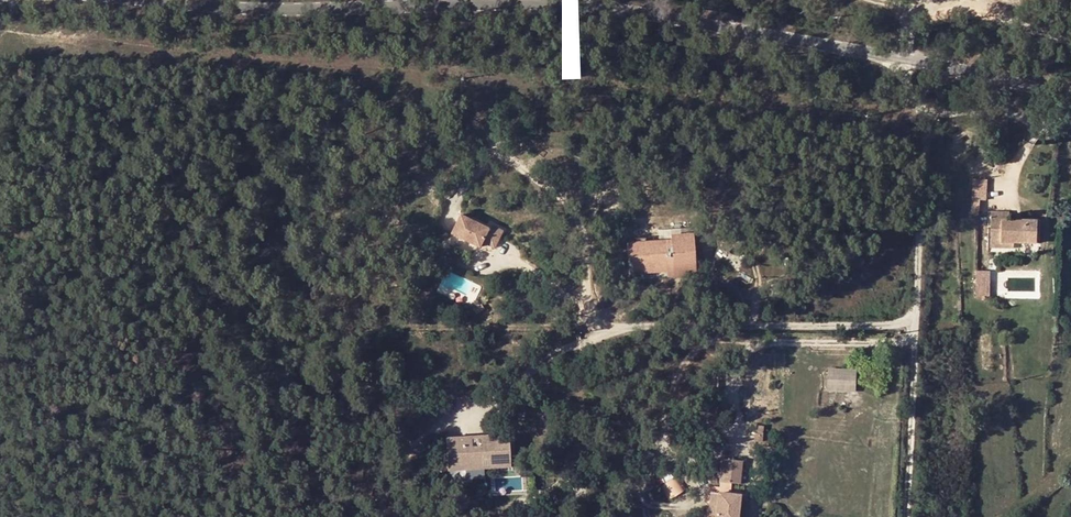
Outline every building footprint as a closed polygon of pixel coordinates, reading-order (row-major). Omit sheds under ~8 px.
[(992,127),(991,136),(1007,137),(1008,127),(992,127)] [(970,178),(970,211),(980,211),(980,199),(987,199),(988,178),(970,178)] [(1002,245),(1014,245),(1036,245),(1036,223),(1009,222),(1008,215),(989,215),(989,228),(1001,229),(1002,245)] [(460,219),(451,238),(479,251),(482,246),(494,252),(502,234),(490,229),(488,232),(460,219)] [(1001,229),(989,228),(989,251),(1014,251),(1014,245),(1002,245),(1001,229)] [(694,274),(691,231),(668,232),(669,237),(625,240),(626,256),(629,255),(631,273),(666,270),(666,276),(694,274)] [(990,270),(977,270),(975,297),(989,297),(990,270)] [(856,394),(857,375),(828,374),(827,393),(856,394)] [(487,439),(445,441),(447,470),(465,470),(464,464),(510,461),(508,440),(487,441),(487,439)] [(742,464),(722,463),(720,484),(741,485),(742,464)] [(676,479),(661,488),(669,501),(685,492),(676,479)] [(719,516),(739,516),(740,498),(712,497),(711,507),(719,507),(719,516)] [(711,507),(711,516),(719,516),(719,507),(711,507)]
